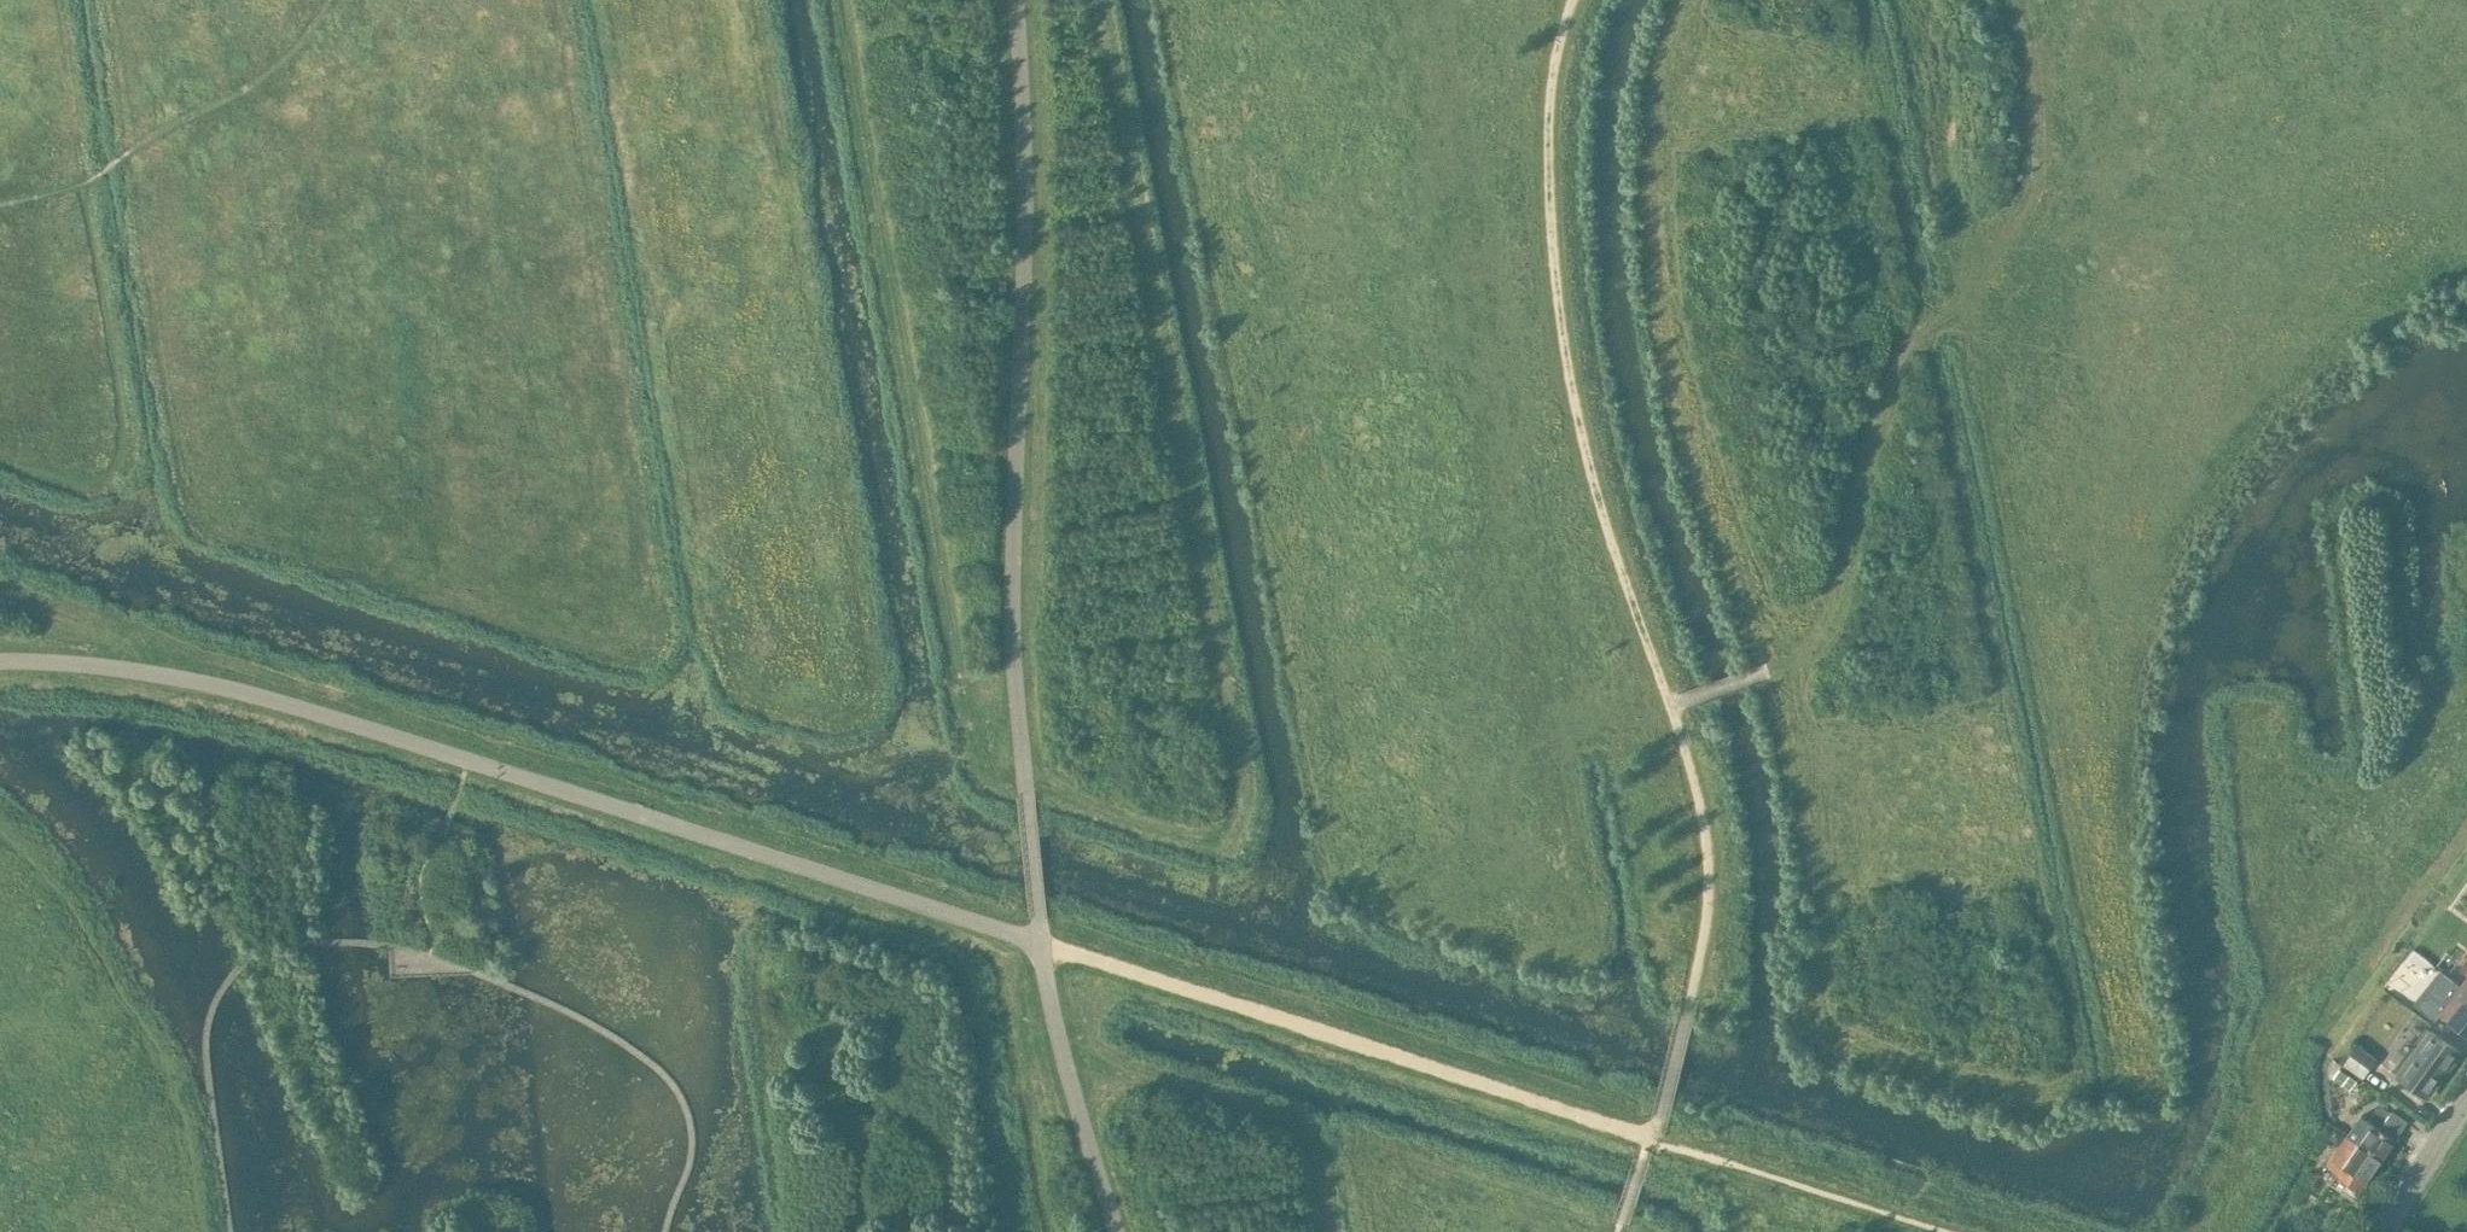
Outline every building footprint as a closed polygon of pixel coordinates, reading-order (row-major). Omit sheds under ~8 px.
[(2459,984),(2466,990),(2466,974),(2459,984)] [(2465,1002),(2466,1000),(2466,990),(2459,984),(2438,1011),(2466,1035),(2466,1003),(2465,1002)] [(2429,1099),(2461,1052),(2428,1029),(2396,1076),(2429,1099)] [(2352,1043),(2339,1061),(2362,1077),(2375,1059),(2352,1043)] [(2361,1115),(2347,1135),(2383,1160),(2409,1122),(2392,1111),(2391,1113),(2381,1107),(2376,1108),(2368,1120),(2361,1115)] [(2360,1193),(2383,1160),(2347,1135),(2325,1167),(2360,1193)]
